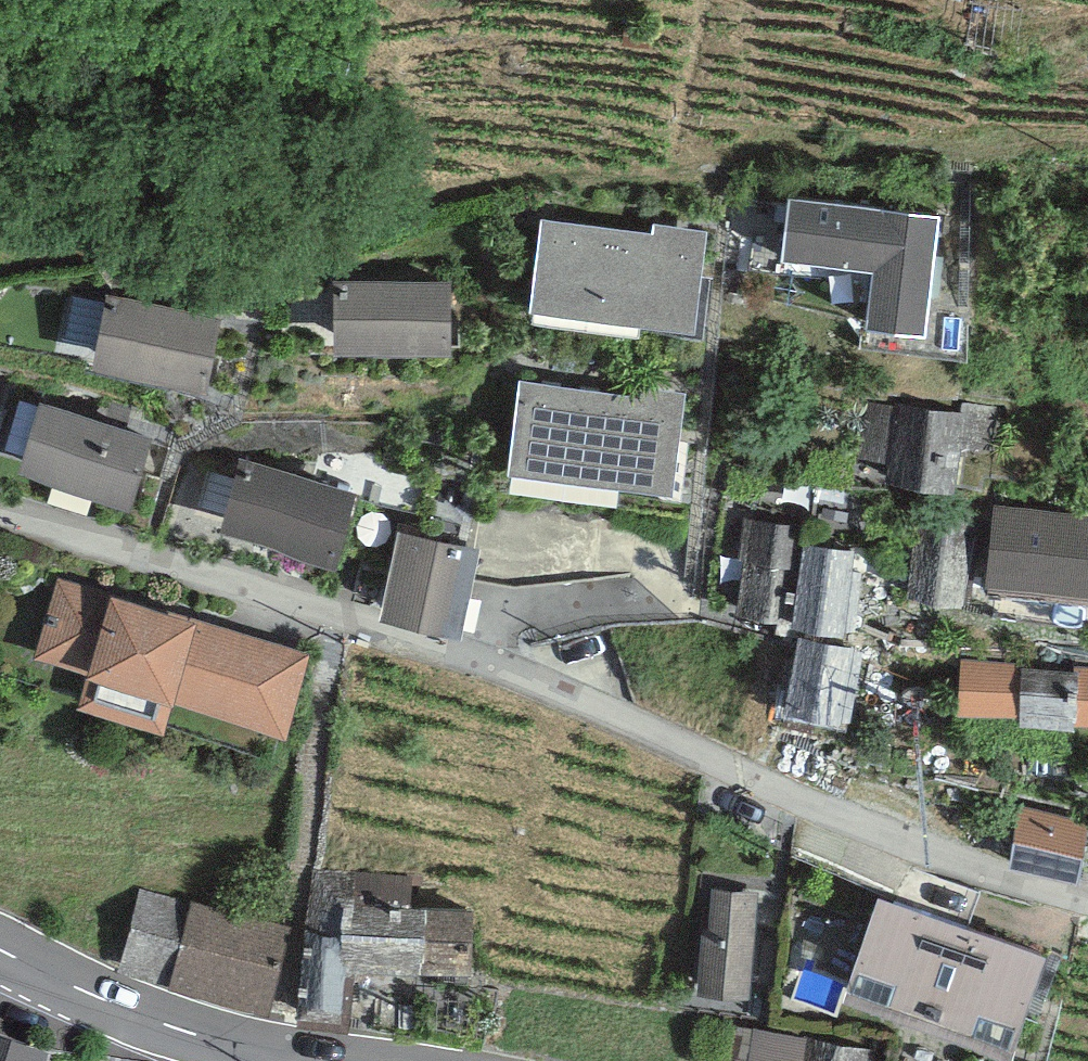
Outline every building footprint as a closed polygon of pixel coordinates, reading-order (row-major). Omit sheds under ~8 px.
[(949,222),(796,203),(789,265),(883,276),(876,327),(935,334),(949,222)] [(552,229),(542,310),(681,327),(691,247),(552,229)] [(353,273),(346,351),(445,361),(452,283),(353,273)] [(108,290),(92,363),(208,389),(220,317),(108,290)] [(531,392),(521,472),(660,490),(670,409),(531,392)] [(32,397),(5,470),(130,518),(158,444),(32,397)] [(1002,409),(963,403),(962,411),(895,403),(895,407),(863,406),(855,459),(888,460),(887,484),(957,488),(960,444),(996,445),(1002,409)] [(248,454),(226,543),(328,569),(351,480),(248,454)] [(918,500),(905,594),(964,602),(977,508),(918,500)] [(995,504),(986,584),(1087,595),(1087,514),(995,504)] [(789,626),(803,537),(804,525),(745,517),(739,559),(743,560),(735,617),(789,626)] [(803,537),(789,626),(844,635),(858,546),(803,537)] [(403,540),(384,611),(451,629),(470,558),(403,540)] [(309,651),(58,576),(33,657),(87,674),(78,705),(163,729),(172,700),(286,732),(309,651)] [(857,661),(809,648),(793,709),(841,722),(857,661)] [(1022,662),(961,658),(957,712),(1019,716),(1022,667),(1022,662)] [(1074,664),(1074,670),(1077,670),(1076,723),(1087,723),(1087,664),(1074,664)] [(1074,670),(1022,667),(1019,716),(1019,723),(1075,726),(1076,723),(1077,670),(1074,670)] [(1087,870),(1087,811),(1027,806),(1022,864),(1087,870)] [(421,874),(313,869),(304,925),(298,1023),(349,1028),(354,970),(423,971),(426,906),(421,905),(421,874)] [(167,984),(190,898),(140,886),(117,969),(167,984)] [(758,889),(711,887),(710,926),(701,926),(698,994),(754,996),(758,889)] [(877,893),(841,995),(1010,1054),(1046,952),(877,893)] [(268,1012),(292,925),(190,898),(167,984),(268,1012)] [(473,908),(426,906),(423,971),(470,973),(473,908)] [(753,1029),(748,1060),(871,1060),(873,1048),(753,1029)] [(0,1048),(0,1060),(41,1060),(0,1048)]
